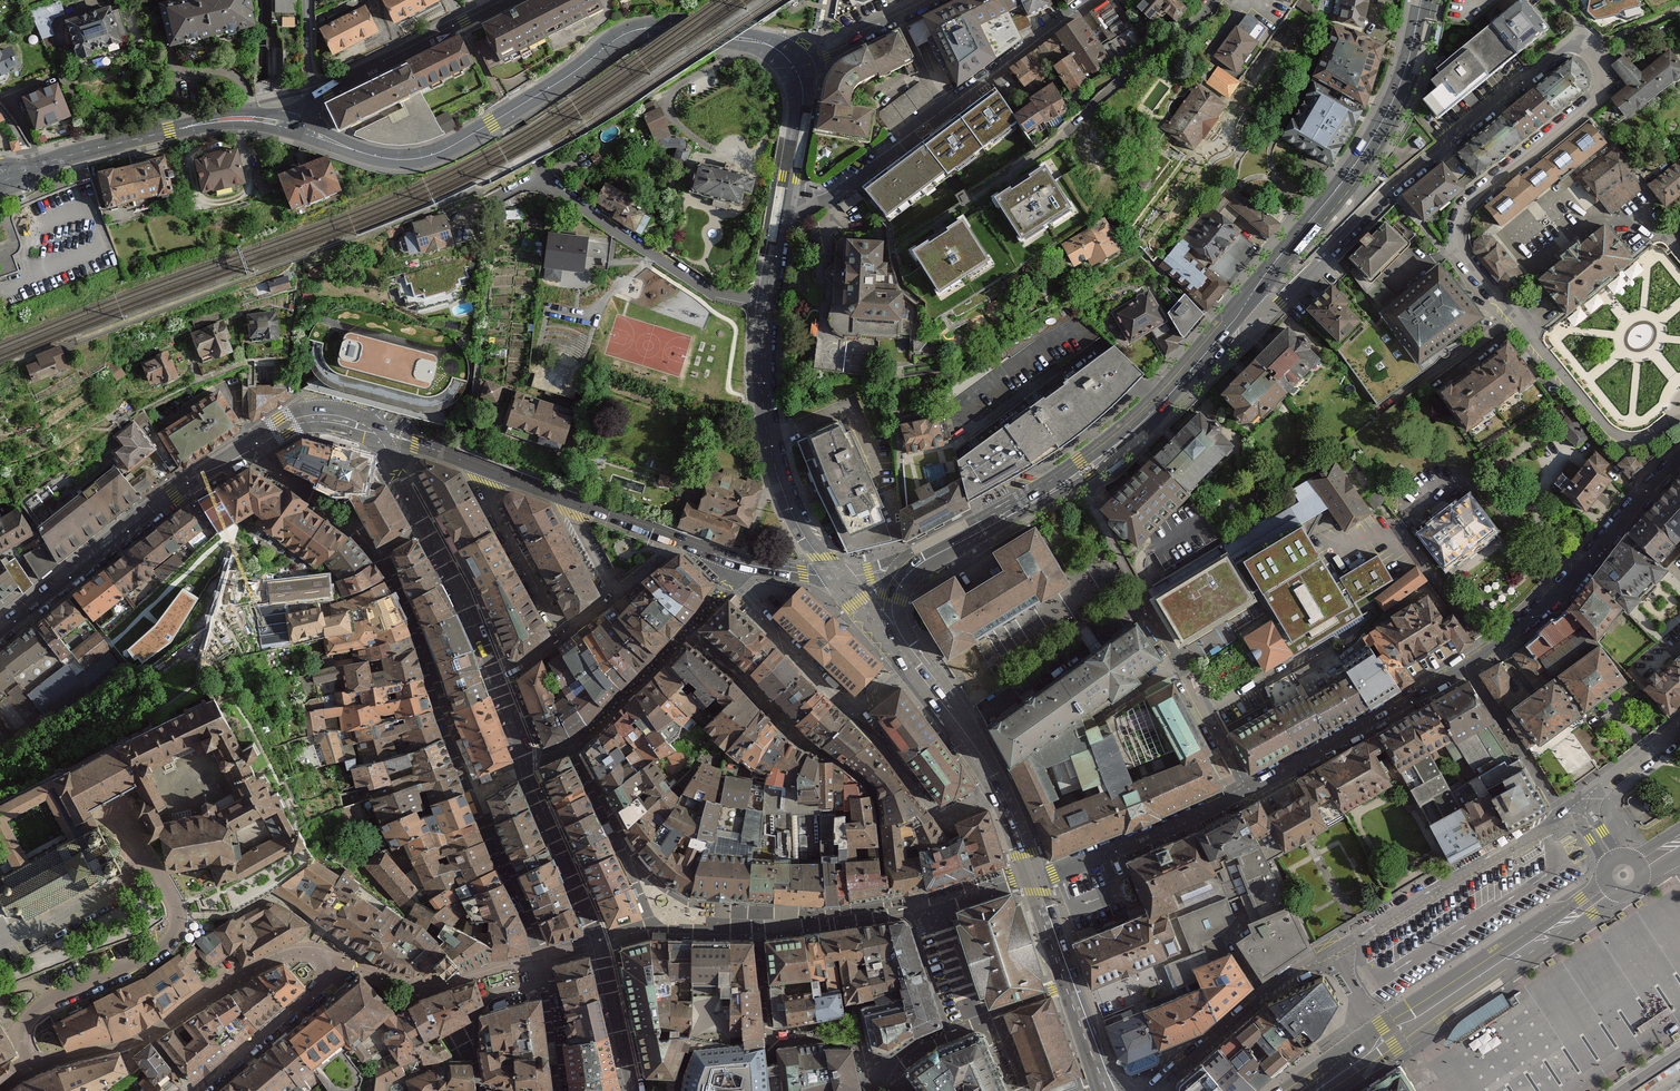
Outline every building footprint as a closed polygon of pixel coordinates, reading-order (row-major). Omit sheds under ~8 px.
[(158,8),(168,52),(255,32),(247,0),(190,0),(158,8)] [(275,16),(300,16),(300,0),(275,0),(275,16)] [(395,24),(440,2),(439,0),(383,0),(395,24)] [(598,0),(539,0),(482,30),(500,69),(556,40),(605,16),(598,0)] [(964,1),(981,32),(1025,10),(1020,0),(966,0),(964,1)] [(1025,10),(1035,23),(1055,9),(1050,0),(1020,0),(1025,10)] [(1092,15),(1111,42),(1104,47),(1113,60),(1116,65),(1147,44),(1134,27),(1116,0),(1114,0),(1092,15)] [(1140,12),(1157,25),(1163,18),(1165,20),(1168,17),(1177,23),(1187,10),(1174,0),(1150,0),(1140,12)] [(1338,17),(1342,18),(1340,24),(1368,31),(1375,0),(1343,0),(1338,17)] [(1598,19),(1643,4),(1641,0),(1591,0),(1598,19)] [(964,1),(925,22),(960,86),(999,65),(981,32),(964,1)] [(1533,1),(1498,28),(1524,61),(1558,33),(1533,1)] [(343,18),(319,30),(333,57),(381,33),(367,6),(343,18)] [(115,7),(67,22),(79,59),(127,44),(115,7)] [(1264,26),(1251,16),(1216,59),(1238,77),(1264,45),(1254,38),(1264,26)] [(1082,18),(1034,54),(1051,77),(1065,96),(1113,60),(1104,47),(1082,18)] [(297,21),(279,20),(279,30),(297,30),(297,21)] [(1392,48),(1339,27),(1314,81),(1319,84),(1371,114),(1375,98),(1379,99),(1385,77),(1392,48)] [(1442,91),(1428,103),(1444,123),(1524,61),(1498,28),(1443,72),(1446,77),(1437,85),(1442,91)] [(825,92),(816,136),(870,147),(874,114),(853,111),(854,103),(857,96),(862,90),(915,66),(900,31),(845,60),(837,65),(828,77),(825,92)] [(275,33),(267,32),(267,56),(280,56),(283,56),(283,42),(275,33)] [(407,63),(421,91),(474,65),(459,35),(433,47),(406,61),(407,63)] [(13,76),(12,73),(22,68),(13,47),(4,51),(1,43),(0,44),(0,82),(13,76)] [(1614,102),(1633,125),(1679,86),(1679,59),(1674,52),(1647,75),(1630,55),(1614,68),(1631,88),(1614,102)] [(1034,54),(1010,72),(1028,95),(1040,85),(1051,77),(1034,54)] [(1579,61),(1542,91),(1564,118),(1592,95),(1596,85),(1589,72),(1579,61)] [(362,85),(325,103),(339,131),(400,101),(421,91),(407,63),(389,71),(362,85)] [(1232,102),(1244,85),(1222,68),(1209,86),(1232,102)] [(74,117),(61,83),(24,98),(37,132),(74,117)] [(881,115),(894,133),(935,102),(922,84),(881,115)] [(1319,84),(1286,141),(1337,172),(1371,114),(1319,84)] [(1028,95),(1000,115),(1006,124),(1020,142),(1061,112),(1040,85),(1028,95)] [(1232,110),(1199,85),(1171,121),(1163,130),(1198,154),(1209,143),(1215,142),(1223,128),(1223,123),(1232,110)] [(1542,91),(1508,119),(1531,146),(1564,118),(1542,91)] [(987,95),(952,120),(972,148),(1006,124),(1000,115),(987,95)] [(655,149),(688,154),(688,140),(673,140),(658,101),(641,108),(655,149)] [(1508,119),(1462,158),(1485,185),(1531,146),(1508,119)] [(1589,119),(1485,204),(1505,229),(1572,175),(1596,204),(1602,200),(1612,214),(1628,201),(1645,187),(1589,119)] [(952,120),(916,146),(938,175),(972,148),(952,120)] [(19,140),(10,143),(14,153),(23,150),(19,140)] [(916,146),(863,186),(885,215),(938,175),(916,146)] [(239,147),(194,158),(203,194),(248,183),(239,147)] [(169,156),(100,172),(101,180),(109,210),(178,194),(169,156)] [(1045,156),(991,191),(1022,243),(1078,208),(1045,156)] [(342,198),(328,158),(279,177),(278,183),(283,198),(292,218),(342,198)] [(1666,206),(1679,195),(1679,161),(1650,185),(1666,206)] [(1448,165),(1407,197),(1432,227),(1472,195),(1448,165)] [(725,173),(698,166),(690,197),(714,202),(712,209),(729,213),(730,207),(743,210),(746,196),(754,198),(758,181),(736,176),(737,170),(726,167),(725,173)] [(636,203),(607,186),(596,206),(615,217),(613,222),(642,239),(652,220),(633,209),(636,203)] [(1217,195),(1260,248),(1281,220),(1260,205),(1234,189),(1228,198),(1217,195)] [(1180,234),(1230,282),(1260,248),(1217,195),(1209,204),(1180,234)] [(964,209),(908,245),(941,296),(995,261),(964,209)] [(1106,214),(1061,242),(1074,263),(1088,256),(1092,262),(1123,245),(1106,214)] [(445,215),(415,224),(417,232),(405,235),(404,240),(409,258),(454,245),(445,215)] [(1562,260),(1538,279),(1568,315),(1601,288),(1634,261),(1604,225),(1581,244),(1578,241),(1559,256),(1562,260)] [(1367,250),(1353,263),(1376,288),(1415,253),(1392,226),(1376,240),(1373,237),(1364,246),(1367,250)] [(591,236),(550,231),(544,282),(562,284),(563,275),(586,277),(591,236)] [(1180,234),(1159,264),(1185,288),(1204,309),(1230,282),(1180,234)] [(1497,242),(1491,238),(1482,237),(1474,243),(1473,254),(1476,260),(1509,298),(1511,297),(1521,288),(1530,280),(1497,242)] [(878,249),(836,244),(832,325),(901,328),(900,289),(875,289),(878,249)] [(1447,267),(1382,317),(1382,318),(1423,371),(1424,373),(1490,323),(1447,267)] [(269,283),(274,297),(294,290),(290,276),(269,283)] [(1349,294),(1331,279),(1307,304),(1339,333),(1361,311),(1347,298),(1349,294)] [(1149,288),(1111,309),(1129,341),(1153,335),(1172,322),(1149,288)] [(1168,308),(1172,322),(1184,337),(1183,331),(1204,309),(1185,288),(1168,308)] [(321,379),(326,384),(329,386),(328,387),(329,388),(330,386),(333,388),(339,390),(339,391),(340,391),(340,390),(357,395),(358,396),(358,395),(370,398),(370,399),(371,399),(371,398),(388,403),(389,404),(389,403),(395,405),(401,406),(401,407),(402,407),(410,409),(419,411),(419,412),(420,412),(420,411),(427,413),(430,412),(430,414),(431,414),(431,412),(434,412),(441,411),(448,409),(454,405),(459,400),(464,395),(467,389),(470,382),(471,375),(471,367),(470,360),(467,354),(464,347),(459,342),(454,337),(447,334),(441,331),(361,310),(354,309),(346,309),(339,310),(333,313),(326,317),(321,321),(316,327),(313,333),(310,340),(309,347),(309,354),(310,361),(313,368),(316,374),(321,379)] [(279,312),(249,316),(253,343),(282,339),(279,312)] [(1423,371),(1382,318),(1376,322),(1370,317),(1363,325),(1365,328),(1351,341),(1348,338),(1339,349),(1378,403),(1423,371)] [(226,321),(193,334),(202,359),(213,355),(216,362),(238,353),(226,321)] [(1172,322),(1153,335),(1164,353),(1180,344),(1179,340),(1184,337),(1172,322)] [(1294,400),(1328,367),(1295,334),(1261,366),(1294,400)] [(1508,334),(1435,383),(1466,427),(1484,414),(1483,411),(1537,375),(1508,334)] [(1034,398),(957,454),(965,483),(968,493),(1010,469),(1055,443),(1102,406),(1144,369),(1133,358),(1114,339),(1072,368),(1034,398)] [(28,366),(35,383),(71,370),(61,345),(38,354),(41,361),(28,366)] [(170,351),(142,363),(153,386),(164,381),(166,386),(182,378),(170,351)] [(1256,436),(1294,400),(1261,366),(1223,402),(1256,436)] [(488,382),(483,398),(501,404),(506,388),(488,382)] [(250,415),(253,420),(273,408),(300,390),(274,391),(274,386),(263,386),(258,386),(258,390),(250,390),(250,415)] [(59,560),(139,496),(182,465),(199,454),(240,427),(216,392),(195,406),(196,411),(163,432),(147,413),(117,437),(125,446),(116,453),(131,472),(125,481),(111,466),(39,529),(45,540),(25,557),(38,578),(59,560)] [(514,394),(505,421),(539,433),(537,440),(561,449),(575,408),(539,396),(537,401),(528,398),(514,394)] [(1568,411),(1562,402),(1552,408),(1558,417),(1553,422),(1576,446),(1590,434),(1568,411)] [(1239,443),(1201,404),(1156,449),(1194,488),(1239,443)] [(807,438),(797,441),(817,491),(849,551),(872,545),(893,540),(879,495),(876,489),(849,422),(840,412),(807,426),(807,438)] [(900,420),(908,450),(945,442),(937,412),(900,420)] [(306,439),(279,454),(292,472),(321,485),(330,465),(334,466),(338,447),(306,439)] [(378,456),(338,447),(334,466),(330,465),(321,485),(339,496),(351,495),(352,491),(371,493),(376,464),(378,456)] [(953,448),(895,462),(902,489),(879,495),(893,540),(905,537),(895,514),(965,483),(957,454),(953,448)] [(1588,454),(1562,486),(1586,509),(1612,475),(1604,467),(1610,461),(1596,448),(1588,454)] [(1194,488),(1156,449),(1099,506),(1109,520),(1123,532),(1138,541),(1149,532),(1194,488)] [(1622,455),(1615,461),(1629,477),(1642,467),(1636,459),(1626,458),(1625,459),(1622,455)] [(1328,504),(1346,529),(1385,500),(1379,489),(1364,499),(1336,458),(1294,492),(1301,503),(1228,549),(1234,559),(1303,519),(1328,504)] [(431,494),(442,514),(476,496),(466,479),(463,472),(433,462),(429,460),(425,460),(422,461),(419,464),(418,467),(419,471),(420,474),(431,494)] [(380,549),(415,529),(391,484),(376,464),(371,493),(352,491),(351,495),(356,504),(380,549)] [(254,468),(215,490),(234,523),(237,527),(256,514),(263,519),(268,523),(285,516),(286,491),(284,489),(254,468)] [(688,499),(678,524),(732,544),(735,536),(741,522),(749,525),(763,481),(748,477),(746,479),(734,475),(731,475),(732,471),(724,468),(722,472),(710,468),(698,505),(688,499)] [(1628,534),(1666,569),(1670,565),(1662,557),(1679,538),(1679,477),(1628,534)] [(895,514),(905,537),(970,501),(968,493),(965,483),(895,514)] [(287,487),(284,489),(286,491),(285,516),(268,523),(263,519),(257,525),(283,544),(287,519),(308,513),(311,508),(313,506),(287,487)] [(234,523),(215,490),(199,501),(215,527),(219,533),(234,523)] [(1469,491),(1418,529),(1447,568),(1498,528),(1469,491)] [(521,527),(530,543),(563,525),(552,505),(529,497),(518,493),(516,493),(513,493),(511,494),(509,496),(508,499),(508,502),(508,504),(521,527)] [(457,541),(462,550),(495,532),(492,526),(476,496),(442,514),(457,541)] [(168,523),(185,548),(215,527),(199,501),(168,523)] [(2,555),(36,535),(20,508),(0,520),(0,553),(2,555)] [(329,521),(311,508),(308,513),(287,519),(283,544),(301,560),(329,521)] [(1272,616),(1242,634),(1257,658),(1264,669),(1292,654),(1364,612),(1355,599),(1393,576),(1377,552),(1340,574),(1303,519),(1234,559),(1258,596),(1272,616)] [(353,539),(329,521),(301,560),(319,571),(327,564),(353,539)] [(168,523),(137,547),(155,570),(185,548),(168,523)] [(533,549),(541,564),(545,570),(551,581),(584,563),(573,544),(563,525),(530,543),(533,549)] [(955,574),(912,600),(948,658),(962,650),(1071,583),(1035,525),(993,551),(1004,569),(966,592),(955,574)] [(467,560),(482,586),(515,568),(513,565),(495,532),(462,550),(467,560)] [(1628,612),(1667,570),(1666,569),(1628,534),(1593,579),(1623,607),(1628,612)] [(377,565),(353,539),(327,564),(340,584),(360,576),(377,565)] [(394,550),(391,555),(410,600),(441,585),(417,541),(412,540),(394,550)] [(137,547),(106,571),(126,598),(158,574),(155,570),(137,547)] [(1227,548),(1149,594),(1180,645),(1219,621),(1258,596),(1234,559),(1227,548)] [(681,554),(665,567),(705,597),(715,585),(700,570),(683,554),(681,554)] [(7,566),(24,593),(36,586),(18,559),(7,566)] [(2,601),(18,587),(0,561),(0,602),(2,601)] [(566,609),(571,618),(593,602),(602,595),(596,586),(584,563),(551,581),(556,590),(559,595),(561,600),(564,605),(566,609)] [(1375,595),(1385,610),(1426,579),(1427,578),(1416,563),(1375,595)] [(360,576),(340,584),(348,601),(388,582),(377,565),(360,576)] [(665,567),(655,575),(697,610),(701,604),(705,597),(665,567)] [(492,610),(495,617),(531,597),(529,592),(515,568),(482,586),(492,610)] [(106,571),(74,596),(96,625),(128,600),(126,598),(106,571)] [(655,575),(646,582),(686,622),(691,617),(697,610),(655,575)] [(288,604),(334,599),(331,577),(270,583),(272,606),(288,604)] [(1623,607),(1593,579),(1569,610),(1596,640),(1623,607)] [(395,594),(388,582),(348,601),(334,606),(335,618),(355,612),(367,608),(395,594)] [(646,582),(628,596),(671,639),(679,630),(686,622),(646,582)] [(441,585),(410,600),(422,627),(455,613),(441,585)] [(788,602),(775,616),(856,694),(874,674),(883,665),(802,587),(788,602)] [(155,625),(127,650),(135,661),(138,658),(142,664),(171,643),(199,598),(183,588),(157,622),(155,625)] [(1372,646),(1400,686),(1415,676),(1406,662),(1429,649),(1451,636),(1459,651),(1475,640),(1453,609),(1451,611),(1445,615),(1428,588),(1413,599),(1411,596),(1391,609),(1392,611),(1360,633),(1372,646)] [(408,622),(395,594),(367,608),(368,621),(379,634),(408,622)] [(628,596),(614,606),(622,616),(621,616),(657,654),(667,643),(671,639),(628,596)] [(784,649),(729,596),(700,626),(754,678),(784,649)] [(497,623),(503,638),(509,653),(511,657),(519,659),(551,634),(534,602),(531,597),(495,617),(497,623)] [(70,600),(47,619),(63,641),(88,622),(70,600)] [(287,614),(288,604),(272,606),(256,607),(264,651),(293,643),(287,614)] [(330,628),(330,620),(326,606),(287,614),(293,643),(329,632),(330,628)] [(614,606),(596,620),(639,672),(643,668),(653,658),(657,654),(621,616),(622,616),(614,606)] [(1596,640),(1569,610),(1527,646),(1543,669),(1544,669),(1552,680),(1554,679),(1600,644),(1596,640)] [(360,632),(359,623),(355,612),(335,618),(330,620),(330,628),(329,632),(327,639),(360,632)] [(455,613),(422,627),(435,662),(472,651),(455,613)] [(989,719),(1015,779),(1049,855),(1049,854),(1225,785),(1210,761),(1215,758),(1177,684),(1167,669),(1163,652),(1137,615),(989,719)] [(47,619),(36,628),(77,679),(87,672),(63,641),(47,619)] [(596,620),(589,625),(631,680),(635,676),(639,672),(596,620)] [(414,638),(408,622),(379,634),(368,621),(359,623),(360,632),(327,639),(330,656),(383,647),(414,638)] [(88,622),(63,641),(87,672),(77,679),(93,698),(126,670),(88,622)] [(589,625),(580,632),(622,688),(627,684),(631,680),(589,625)] [(0,655),(0,660),(18,683),(20,686),(46,717),(55,727),(93,698),(77,679),(36,628),(0,655)] [(577,634),(574,637),(616,694),(618,692),(622,688),(580,632),(577,634)] [(567,643),(560,648),(564,653),(580,678),(581,677),(604,706),(612,697),(616,694),(574,637),(567,643)] [(345,668),(374,663),(386,659),(419,650),(414,638),(383,647),(330,656),(324,658),(326,672),(345,668)] [(690,643),(670,668),(690,687),(696,683),(703,690),(696,694),(705,708),(707,713),(721,700),(739,683),(690,643)] [(1617,663),(1600,644),(1554,679),(1578,711),(1583,708),(1585,710),(1626,680),(1625,678),(1629,676),(1617,663)] [(1348,667),(1371,704),(1400,686),(1372,646),(1353,659),(1346,663),(1348,667)] [(1527,646),(1514,654),(1522,667),(1524,667),(1527,667),(1529,668),(1532,669),(1534,671),(1536,672),(1537,674),(1543,669),(1527,646)] [(553,653),(549,656),(553,662),(559,657),(558,655),(561,653),(558,649),(553,653)] [(784,649),(754,678),(764,688),(794,659),(784,649)] [(388,671),(376,674),(379,689),(427,680),(419,650),(386,659),(388,671)] [(472,651),(435,662),(451,712),(479,699),(480,701),(490,699),(472,651)] [(1639,687),(1666,715),(1679,702),(1679,651),(1639,687)] [(559,657),(553,662),(557,673),(566,688),(565,689),(589,722),(595,716),(604,706),(581,677),(580,678),(564,653),(559,657)] [(764,688),(778,702),(807,674),(794,659),(764,688)] [(18,683),(0,660),(0,696),(18,683)] [(544,660),(520,679),(526,696),(534,715),(550,708),(557,706),(555,697),(557,695),(547,667),(544,660)] [(1500,660),(1479,672),(1499,700),(1504,698),(1512,693),(1508,685),(1514,680),(1500,660)] [(374,663),(345,668),(347,681),(350,694),(356,693),(363,692),(379,689),(376,674),(374,663)] [(1298,688),(1227,729),(1250,773),(1371,704),(1348,667),(1308,690),(1301,679),(1295,682),(1298,688)] [(313,675),(317,686),(347,681),(345,668),(326,672),(313,675)] [(670,668),(660,679),(693,720),(705,708),(696,694),(693,697),(687,690),(690,687),(670,668)] [(778,702),(802,728),(816,715),(809,708),(826,692),(807,674),(778,702)] [(660,679),(650,687),(685,728),(693,720),(660,679)] [(1580,714),(1578,711),(1554,679),(1552,680),(1513,708),(1515,712),(1508,717),(1528,747),(1537,741),(1539,744),(1580,714)] [(427,680),(379,689),(393,697),(399,694),(402,701),(431,695),(427,680)] [(1518,757),(1469,681),(1431,703),(1477,775),(1504,759),(1507,764),(1518,757)] [(750,693),(739,683),(721,700),(731,710),(750,693)] [(0,707),(0,717),(23,743),(32,741),(38,732),(33,726),(46,717),(20,686),(10,695),(12,698),(0,707)] [(900,686),(869,711),(907,759),(938,734),(900,686)] [(650,687),(640,696),(659,725),(675,744),(684,737),(685,728),(650,687)] [(379,689),(363,692),(366,707),(374,707),(395,704),(393,697),(379,689)] [(557,695),(555,697),(557,706),(571,735),(584,726),(589,722),(565,689),(557,695)] [(137,805),(134,807),(138,817),(142,815),(146,823),(149,828),(144,831),(147,837),(145,838),(147,841),(160,836),(162,841),(166,867),(167,872),(211,864),(219,883),(239,875),(240,879),(244,877),(243,875),(292,847),(295,851),(308,845),(309,844),(302,830),(296,834),(296,829),(285,809),(289,807),(280,791),(273,795),(270,785),(273,783),(267,773),(259,777),(250,761),(263,753),(256,741),(244,749),(218,701),(225,697),(223,692),(215,696),(217,698),(130,740),(72,771),(72,770),(54,780),(79,825),(96,816),(93,810),(104,804),(105,805),(108,804),(107,802),(123,794),(124,795),(126,794),(125,792),(135,786),(143,802),(137,805)] [(809,708),(816,715),(832,699),(826,692),(809,708)] [(350,694),(338,695),(340,708),(358,707),(356,693),(350,694)] [(767,712),(750,693),(731,710),(705,730),(733,753),(767,712)] [(374,707),(378,726),(387,724),(386,718),(399,714),(401,720),(408,719),(438,712),(431,695),(402,701),(395,704),(374,707)] [(640,696),(627,707),(649,734),(655,729),(659,725),(640,696)] [(479,699),(451,712),(479,775),(512,761),(506,745),(508,744),(490,699),(480,701),(479,699)] [(802,728),(811,737),(841,709),(832,699),(816,715),(802,728)] [(1477,775),(1431,703),(1409,715),(1434,759),(1439,756),(1435,748),(1446,742),(1466,776),(1450,786),(1453,791),(1477,775)] [(557,706),(550,708),(563,740),(571,735),(557,706)] [(340,708),(327,711),(329,720),(343,719),(343,732),(357,733),(378,726),(374,707),(366,707),(358,707),(340,708)] [(627,707),(615,720),(632,743),(634,745),(649,736),(649,734),(627,707)] [(550,708),(534,715),(542,737),(545,744),(548,745),(563,740),(550,708)] [(820,743),(827,748),(858,721),(851,716),(841,709),(811,737),(820,743)] [(327,711),(306,715),(310,739),(316,737),(331,732),(329,720),(327,711)] [(389,761),(402,757),(398,743),(406,741),(406,735),(414,733),(441,724),(438,712),(408,719),(409,724),(399,727),(399,730),(390,732),(387,724),(378,726),(357,733),(358,739),(345,742),(349,761),(351,771),(354,771),(389,761)] [(777,720),(767,712),(733,753),(745,763),(775,723),(777,720)] [(1403,777),(1450,861),(1482,844),(1453,791),(1450,786),(1434,759),(1409,715),(1378,733),(1387,748),(1403,777)] [(615,720),(601,734),(614,753),(624,748),(632,743),(615,720)] [(853,764),(878,747),(858,721),(827,748),(853,764)] [(785,731),(775,723),(745,763),(760,773),(762,770),(783,735),(785,731)] [(406,735),(406,741),(407,744),(412,743),(415,753),(446,740),(441,724),(414,733),(406,735)] [(657,733),(651,738),(665,759),(681,752),(675,744),(659,725),(655,729),(657,733)] [(331,732),(316,737),(328,767),(349,761),(345,742),(343,732),(331,732)] [(1378,733),(1316,769),(1344,811),(1391,784),(1385,773),(1388,771),(1382,759),(1379,761),(1375,755),(1387,748),(1378,733)] [(584,752),(602,784),(633,759),(624,748),(614,753),(601,734),(584,752)] [(938,734),(907,759),(942,805),(973,787),(977,784),(942,738),(938,734)] [(793,742),(783,735),(762,770),(778,777),(793,742)] [(632,743),(624,748),(633,759),(643,773),(658,763),(665,759),(651,738),(649,736),(634,745),(632,743)] [(455,765),(446,740),(415,753),(418,767),(420,777),(455,765)] [(806,750),(793,742),(778,777),(774,785),(792,787),(793,783),(795,774),(806,750)] [(912,787),(878,747),(853,764),(886,788),(886,803),(912,787)] [(815,757),(806,750),(795,774),(793,783),(807,786),(807,778),(815,757)] [(658,763),(669,776),(690,766),(690,761),(690,756),(688,753),(684,752),(681,752),(665,759),(658,763)] [(402,757),(389,761),(394,775),(418,767),(415,753),(402,757)] [(568,755),(540,767),(558,808),(556,809),(565,825),(594,811),(568,755)] [(828,764),(815,757),(807,778),(807,786),(806,804),(828,804),(824,783),(828,764)] [(1493,797),(1510,829),(1545,810),(1546,809),(1547,808),(1547,806),(1547,805),(1547,803),(1538,786),(1536,787),(1525,767),(1524,767),(1518,757),(1507,764),(1504,759),(1479,774),(1493,797)] [(602,784),(611,798),(643,773),(633,759),(602,784)] [(397,786),(394,775),(389,761),(354,771),(360,790),(373,787),(374,792),(397,786)] [(611,798),(621,815),(644,798),(640,789),(646,786),(651,794),(668,782),(672,779),(669,776),(658,763),(643,773),(611,798)] [(706,764),(685,800),(712,804),(712,801),(723,803),(728,776),(727,771),(706,764)] [(839,764),(828,764),(824,783),(828,804),(827,808),(843,808),(841,793),(849,793),(850,775),(844,775),(843,768),(839,764)] [(468,794),(455,765),(420,777),(425,787),(429,808),(435,806),(468,794)] [(1335,794),(1316,769),(1298,779),(1306,794),(1268,815),(1259,800),(1242,810),(1267,860),(1306,838),(1327,827),(1346,816),(1343,811),(1344,811),(1335,794)] [(1453,791),(1482,844),(1510,829),(1493,797),(1479,774),(1477,775),(1453,791)] [(864,784),(850,775),(849,793),(848,812),(858,812),(856,801),(878,798),(864,784)] [(758,782),(728,776),(723,803),(729,805),(753,809),(758,782)] [(397,786),(374,792),(377,800),(425,787),(420,777),(397,786)] [(22,911),(25,917),(24,918),(25,920),(26,920),(27,922),(30,920),(30,918),(38,914),(39,915),(42,914),(41,913),(49,908),(50,909),(52,908),(52,907),(60,902),(61,903),(64,902),(63,901),(71,896),(72,898),(75,896),(74,895),(82,890),(83,892),(86,890),(85,889),(120,870),(121,871),(124,869),(123,867),(125,865),(126,864),(126,862),(126,859),(125,857),(124,856),(122,854),(120,854),(121,852),(122,850),(123,848),(123,845),(122,843),(121,841),(120,840),(119,838),(117,837),(115,836),(113,836),(111,836),(111,834),(111,832),(111,830),(110,828),(108,827),(106,826),(104,826),(101,826),(96,816),(79,825),(54,780),(53,779),(0,806),(0,839),(5,848),(3,848),(4,850),(6,849),(11,858),(9,859),(10,861),(12,860),(17,869),(6,875),(6,874),(3,876),(4,877),(3,878),(4,880),(5,880),(8,885),(7,886),(7,887),(7,889),(7,890),(0,894),(0,897),(1,897),(8,911),(7,915),(9,916),(11,913),(17,909),(18,910),(19,911),(21,911),(22,911)] [(518,781),(486,798),(496,823),(529,807),(518,781)] [(651,794),(644,798),(654,811),(676,791),(668,782),(651,794)] [(774,785),(770,785),(774,813),(767,847),(761,846),(751,853),(776,857),(790,854),(791,862),(824,862),(822,848),(841,847),(843,808),(827,808),(828,804),(806,804),(807,786),(793,783),(792,787),(774,785)] [(377,800),(373,801),(384,827),(423,813),(429,812),(429,808),(425,787),(377,800)] [(912,787),(886,803),(889,828),(914,824),(934,815),(912,787)] [(630,832),(643,853),(666,831),(676,818),(685,800),(676,791),(654,811),(630,832)] [(480,824),(468,794),(435,806),(440,816),(429,821),(437,833),(451,833),(480,824)] [(621,815),(630,832),(654,811),(644,798),(621,815)] [(886,849),(878,798),(856,801),(858,812),(859,823),(853,824),(856,850),(886,849)] [(676,818),(666,831),(691,835),(704,843),(712,804),(685,800),(676,818)] [(723,803),(712,801),(712,804),(704,843),(721,846),(729,805),(723,803)] [(529,807),(496,823),(518,874),(551,858),(529,807)] [(774,813),(753,809),(747,843),(761,846),(767,847),(774,813)] [(1005,864),(988,809),(957,823),(962,840),(974,874),(1005,864)] [(1196,832),(1209,859),(1217,854),(1223,866),(1226,865),(1238,859),(1244,871),(1267,860),(1242,810),(1196,832)] [(594,811),(565,825),(584,866),(615,853),(594,811)] [(384,827),(397,852),(411,845),(437,833),(429,821),(423,813),(384,827)] [(934,815),(914,824),(924,856),(953,846),(934,815)] [(437,833),(411,845),(415,859),(444,850),(484,835),(480,824),(451,833),(437,833)] [(901,899),(935,884),(924,856),(914,824),(889,828),(894,863),(901,899)] [(643,853),(662,876),(691,835),(666,831),(643,853)] [(1196,832),(1127,862),(1145,909),(1147,912),(1148,917),(1164,910),(1176,906),(1170,892),(1224,869),(1223,866),(1217,854),(1209,859),(1196,832)] [(488,844),(484,835),(444,850),(448,859),(474,850),(488,844)] [(677,889),(691,894),(704,843),(691,835),(662,876),(677,889)] [(953,846),(924,856),(935,884),(974,874),(962,840),(953,846)] [(721,896),(749,898),(751,853),(727,847),(721,846),(704,843),(691,894),(721,896)] [(466,872),(493,859),(488,844),(474,850),(448,859),(454,866),(466,872)] [(825,903),(850,901),(845,870),(841,847),(822,848),(824,862),(825,903)] [(858,862),(887,862),(886,849),(856,850),(858,862)] [(444,850),(415,859),(418,870),(442,861),(448,859),(444,850)] [(389,853),(366,866),(402,909),(420,895),(423,900),(430,899),(424,883),(418,870),(410,878),(389,853)] [(615,853),(584,866),(610,924),(642,915),(637,902),(629,884),(615,853)] [(749,898),(773,900),(776,857),(751,853),(749,898)] [(773,900),(825,903),(824,862),(791,862),(790,854),(776,857),(773,900)] [(551,858),(518,874),(539,920),(571,905),(551,858)] [(500,871),(493,859),(466,872),(470,885),(500,871)] [(1238,859),(1226,865),(1239,898),(1242,896),(1252,922),(1251,922),(1254,932),(1239,942),(1263,977),(1279,966),(1266,939),(1299,924),(1267,860),(1244,871),(1238,859)] [(312,866),(274,892),(317,921),(345,879),(317,861),(317,864),(315,866),(312,866)] [(442,861),(418,870),(424,883),(466,872),(454,866),(444,867),(442,861)] [(858,862),(854,862),(855,870),(860,906),(901,899),(894,863),(887,862),(858,862)] [(1227,897),(1228,901),(1239,898),(1226,865),(1223,866),(1224,869),(1170,892),(1176,906),(1164,910),(1181,951),(1167,956),(1168,957),(1138,969),(1139,972),(1163,962),(1164,965),(1192,954),(1177,917),(1227,897)] [(850,901),(860,906),(855,870),(845,870),(850,901)] [(508,884),(500,871),(470,885),(477,899),(508,884)] [(459,889),(470,885),(466,872),(424,883),(430,899),(459,889)] [(365,885),(347,873),(345,879),(317,921),(332,933),(358,895),(365,885)] [(522,916),(508,884),(477,899),(466,902),(472,914),(477,924),(491,924),(508,920),(522,916)] [(472,914),(466,902),(459,889),(430,899),(440,915),(450,906),(463,919),(472,914)] [(1014,893),(961,910),(965,922),(960,924),(983,994),(988,993),(992,1004),(1045,987),(1041,975),(1045,974),(1021,904),(1018,905),(1014,893)] [(358,895),(332,933),(365,956),(388,916),(358,895)] [(1228,901),(1227,897),(1177,917),(1192,954),(1164,965),(1174,990),(1199,980),(1194,968),(1230,954),(1222,934),(1235,918),(1228,901)] [(237,954),(245,969),(307,941),(314,927),(293,912),(277,904),(269,905),(238,921),(248,938),(249,941),(237,954)] [(440,915),(418,905),(410,920),(431,931),(440,915)] [(571,905),(539,920),(549,942),(582,933),(583,931),(571,905)] [(440,915),(431,931),(442,940),(449,926),(457,930),(463,919),(450,906),(440,915)] [(391,909),(388,916),(365,956),(379,966),(410,920),(391,909)] [(1112,927),(1073,943),(1091,988),(1138,969),(1168,957),(1167,956),(1181,951),(1164,910),(1148,917),(1147,912),(1112,927)] [(472,914),(465,933),(497,948),(491,924),(477,924),(472,914)] [(905,1001),(915,1033),(942,1023),(943,1020),(926,969),(910,919),(903,914),(889,918),(901,981),(905,1001)] [(508,920),(516,959),(536,955),(530,933),(522,916),(508,920)] [(901,981),(889,918),(860,923),(873,989),(901,981)] [(410,920),(379,966),(394,976),(404,955),(431,931),(410,920)] [(508,920),(491,924),(497,948),(498,964),(516,959),(508,920)] [(231,958),(237,954),(249,941),(248,938),(238,921),(233,922),(215,932),(231,958)] [(873,989),(860,923),(841,927),(849,965),(873,989)] [(1309,946),(1299,924),(1266,939),(1279,966),(1309,946)] [(449,926),(442,940),(454,955),(461,964),(464,971),(466,975),(498,964),(497,948),(465,933),(457,930),(449,926)] [(849,965),(841,927),(804,930),(812,973),(849,965)] [(812,973),(804,930),(765,934),(770,986),(785,984),(810,982),(815,991),(812,973)] [(404,955),(394,976),(419,978),(425,974),(430,980),(440,969),(454,955),(442,940),(431,931),(404,955)] [(215,972),(231,958),(215,932),(207,936),(201,938),(198,944),(203,949),(200,952),(203,956),(215,972)] [(652,934),(620,942),(645,1074),(674,1075),(686,1039),(688,1035),(669,1028),(669,1031),(661,1031),(655,992),(671,990),(671,972),(668,955),(669,936),(652,938),(652,934)] [(692,939),(669,936),(668,955),(671,972),(671,990),(671,996),(691,996),(691,991),(692,939)] [(730,936),(692,936),(692,939),(691,991),(731,991),(730,936)] [(754,936),(730,936),(731,991),(739,986),(744,1038),(746,1044),(765,1041),(760,984),(758,985),(754,936)] [(192,967),(203,956),(200,952),(196,948),(184,958),(192,967)] [(1177,997),(1146,1010),(1161,1048),(1202,1031),(1253,986),(1231,953),(1230,954),(1194,968),(1199,980),(1202,987),(1177,997)] [(209,987),(181,955),(145,980),(165,1020),(209,987)] [(454,955),(440,969),(446,975),(464,971),(461,964),(454,955)] [(557,980),(592,970),(589,956),(553,966),(557,980)] [(849,965),(812,973),(815,991),(817,1018),(841,1014),(845,1012),(843,1001),(849,965)] [(873,989),(849,965),(843,1001),(873,989)] [(287,966),(260,978),(286,1010),(310,991),(287,966)] [(562,995),(596,985),(592,970),(557,980),(562,995)] [(1322,970),(1268,1001),(1306,1045),(1321,1030),(1339,1001),(1322,970)] [(401,1016),(362,975),(322,1008),(358,1051),(367,1063),(374,1057),(365,1043),(389,1024),(401,1016)] [(476,976),(451,985),(466,1008),(484,999),(476,976)] [(260,978),(232,996),(247,1015),(261,1031),(286,1010),(260,978)] [(137,1036),(165,1020),(145,980),(121,991),(137,1036)] [(785,984),(770,986),(774,1023),(817,1018),(815,991),(810,982),(810,992),(785,994),(785,984)] [(451,985),(421,996),(441,1033),(472,1016),(466,1008),(451,985)] [(565,1007),(599,996),(596,985),(562,995),(565,1007)] [(671,990),(655,992),(661,1031),(669,1031),(669,1028),(688,1035),(692,1022),(691,996),(671,996),(671,990)] [(116,1043),(137,1036),(121,991),(95,1004),(116,1043)] [(1444,1045),(1445,1047),(1455,1041),(1458,1045),(1519,1005),(1514,998),(1507,1002),(1502,994),(1461,1021),(1454,1028),(1444,1045)] [(1004,1012),(1035,1090),(1057,1090),(1082,1082),(1052,995),(1004,1012)] [(232,996),(213,1008),(229,1030),(247,1015),(232,996)] [(441,1033),(421,996),(401,1016),(418,1047),(432,1044),(441,1033)] [(571,1042),(607,1034),(599,996),(565,1007),(569,1022),(565,1027),(567,1032),(568,1032),(571,1042)] [(889,1052),(915,1033),(905,1001),(861,1010),(870,1048),(889,1052)] [(1268,1001),(1254,1015),(1289,1059),(1306,1045),(1268,1001)] [(537,1055),(550,1056),(546,1002),(530,1004),(540,1053),(537,1055)] [(94,1046),(116,1043),(95,1004),(54,1022),(70,1054),(85,1047),(94,1046)] [(540,1053),(530,1004),(513,1008),(521,1055),(540,1053)] [(213,1008),(200,1016),(216,1035),(220,1039),(229,1030),(213,1008)] [(358,1051),(322,1008),(289,1037),(320,1077),(323,1073),(320,1068),(347,1047),(354,1054),(358,1051)] [(521,1055),(513,1008),(493,1016),(495,1034),(498,1055),(501,1054),(504,1052),(509,1053),(512,1056),(521,1055)] [(1146,1010),(1106,1026),(1118,1057),(1126,1060),(1124,1064),(1127,1071),(1128,1072),(1129,1073),(1131,1073),(1132,1073),(1155,1064),(1156,1063),(1157,1062),(1157,1061),(1158,1060),(1158,1058),(1157,1057),(1156,1053),(1154,1053),(1153,1051),(1161,1048),(1146,1010)] [(247,1015),(229,1030),(244,1046),(261,1031),(247,1015)] [(1254,1015),(1236,1029),(1274,1074),(1289,1059),(1254,1015)] [(175,1032),(160,1042),(198,1087),(233,1057),(220,1039),(216,1041),(212,1037),(216,1035),(200,1016),(185,1025),(197,1041),(188,1048),(175,1032)] [(404,1068),(425,1059),(418,1047),(401,1016),(389,1024),(394,1033),(386,1038),(396,1055),(404,1068)] [(495,1034),(493,1016),(485,1019),(484,1034),(495,1034)] [(17,1072),(15,1066),(13,1061),(20,1054),(0,1022),(0,1085),(17,1072)] [(1236,1029),(1218,1044),(1259,1086),(1274,1074),(1236,1029)] [(56,1038),(55,1034),(50,1033),(48,1030),(43,1032),(45,1036),(43,1040),(44,1044),(48,1045),(55,1042),(56,1038)] [(229,1030),(220,1039),(233,1057),(244,1046),(229,1030)] [(939,1046),(964,1090),(1010,1090),(1011,1090),(985,1034),(975,1032),(939,1046)] [(441,1033),(432,1044),(443,1064),(457,1057),(441,1033)] [(495,1034),(484,1034),(485,1050),(498,1055),(495,1034)] [(571,1042),(563,1043),(568,1075),(569,1090),(621,1090),(607,1034),(571,1042)] [(223,1090),(301,1090),(320,1077),(289,1037),(223,1090)] [(767,1061),(765,1041),(746,1044),(744,1038),(729,1039),(696,1043),(684,1068),(682,1077),(681,1090),(770,1090),(767,1061)] [(861,1087),(853,1043),(824,1042),(823,1040),(777,1045),(778,1060),(767,1061),(770,1090),(851,1090),(861,1087)] [(149,1078),(157,1088),(161,1085),(176,1073),(153,1044),(135,1059),(149,1078)] [(418,1047),(425,1059),(427,1066),(443,1064),(432,1044),(418,1047)] [(1202,1056),(1233,1090),(1253,1090),(1259,1086),(1218,1044),(1202,1056)] [(905,1067),(924,1090),(964,1090),(939,1046),(927,1051),(905,1067)] [(498,1055),(485,1050),(481,1051),(487,1079),(504,1083),(504,1069),(509,1069),(508,1063),(512,1060),(512,1056),(509,1053),(504,1052),(501,1054),(498,1055)] [(67,1090),(111,1090),(131,1076),(122,1054),(59,1070),(67,1090)] [(389,1085),(409,1075),(404,1068),(396,1055),(374,1066),(370,1090),(389,1090),(389,1085)] [(521,1061),(521,1069),(519,1086),(539,1090),(537,1055),(521,1061)] [(539,1090),(553,1089),(550,1056),(537,1055),(539,1090)] [(1181,1076),(1177,1079),(1176,1082),(1176,1085),(1180,1090),(1233,1090),(1202,1056),(1181,1076)] [(1679,1067),(1679,1062),(1636,1090),(1645,1090),(1679,1067)] [(441,1090),(452,1090),(454,1067),(440,1069),(441,1090)] [(478,1067),(454,1067),(452,1090),(475,1090),(478,1067)] [(412,1090),(441,1090),(440,1069),(407,1081),(412,1090)] [(504,1069),(504,1083),(519,1086),(521,1069),(509,1069),(504,1069)] [(59,1070),(18,1089),(19,1090),(67,1090),(59,1070)] [(1370,1090),(1417,1090),(1403,1070),(1370,1090)] [(165,1090),(190,1090),(176,1073),(161,1085),(165,1090)] [(140,1085),(144,1090),(165,1090),(161,1085),(157,1088),(149,1078),(140,1085)]
